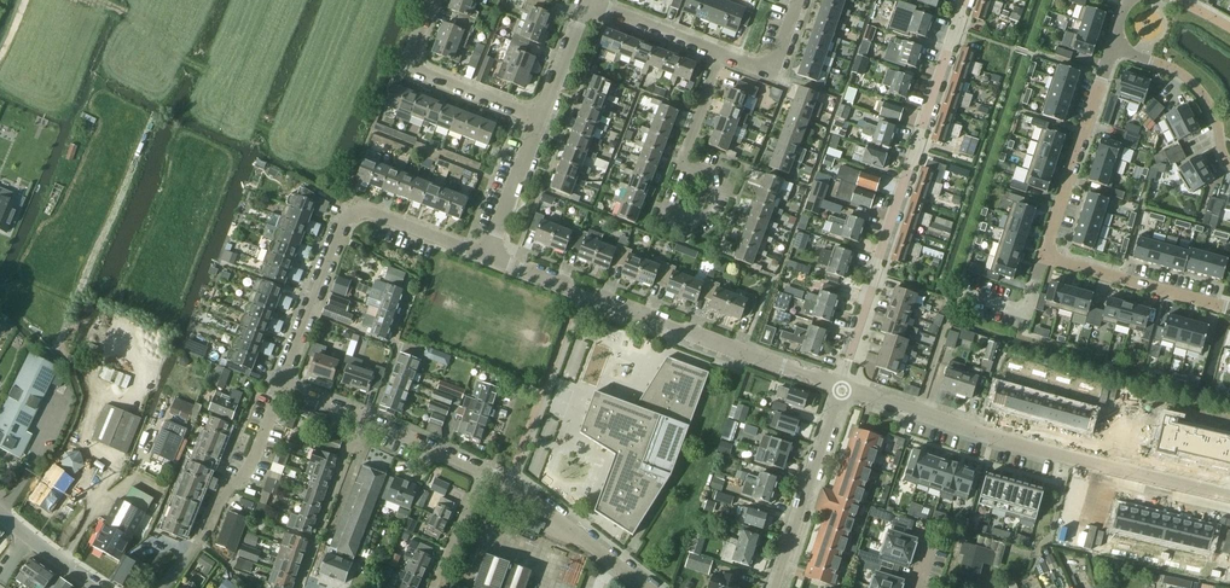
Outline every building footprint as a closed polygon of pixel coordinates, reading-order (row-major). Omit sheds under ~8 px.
[(457,20),(473,27),(479,13),(472,11),(475,3),(468,0),(453,0),(449,10),(459,14),(457,20)] [(526,22),(546,30),(552,16),(542,12),(545,5),(533,0),(527,0),(522,12),(529,15),(526,22)] [(678,10),(682,0),(673,0),(670,7),(678,10)] [(695,18),(702,0),(687,0),(682,13),(695,18)] [(695,18),(708,23),(717,0),(702,0),(695,18)] [(708,23),(722,28),(731,5),(719,0),(717,0),(708,23)] [(822,8),(839,14),(848,17),(850,12),(841,9),(844,0),(824,0),(822,8)] [(978,2),(1001,10),(1002,9),(1003,4),(992,0),(978,0),(978,2)] [(1077,21),(1101,28),(1106,14),(1084,7),(1087,0),(1086,0),(1069,0),(1068,2),(1082,6),(1077,21)] [(975,10),(972,18),(985,22),(988,12),(1000,16),(1001,10),(978,2),(975,10)] [(731,5),(722,28),(735,34),(744,10),(731,5)] [(882,11),(930,26),(933,16),(914,10),(913,15),(884,6),(882,11)] [(1015,7),(1013,14),(1021,16),(1023,10),(1015,7)] [(817,22),(834,28),(843,31),(845,26),(836,23),(839,14),(822,8),(817,22)] [(881,16),(909,25),(908,31),(927,37),(930,26),(882,11),(881,16)] [(1021,16),(1013,14),(1012,13),(1009,19),(1019,23),(1021,16)] [(890,30),(893,23),(881,19),(879,26),(890,30)] [(444,24),(438,38),(458,46),(461,38),(468,41),(473,27),(457,20),(454,27),(444,24)] [(1073,34),(1096,42),(1101,28),(1077,21),(1082,22),(1078,35),(1073,34)] [(516,28),(511,42),(528,48),(530,41),(540,45),(546,30),(526,22),(523,30),(516,28)] [(817,22),(812,36),(830,42),(838,45),(840,40),(831,37),(834,28),(817,22)] [(867,26),(863,39),(871,42),(876,28),(867,26)] [(604,36),(599,47),(603,48),(599,57),(603,58),(606,52),(615,55),(616,53),(623,36),(606,29),(604,36)] [(1092,56),(1096,42),(1073,34),(1069,48),(1073,49),(1073,50),(1092,56)] [(623,36),(616,53),(613,62),(618,64),(621,55),(630,58),(637,41),(623,36)] [(807,50),(825,57),(833,60),(835,54),(827,51),(830,42),(812,36),(807,50)] [(455,54),(458,46),(438,38),(433,53),(459,63),(462,57),(455,54)] [(889,47),(920,57),(923,47),(896,38),(894,43),(890,42),(889,47)] [(863,40),(858,54),(866,57),(872,43),(863,40)] [(637,41),(630,58),(627,67),(631,69),(635,60),(645,64),(652,47),(637,41)] [(512,58),(509,65),(509,66),(529,73),(535,59),(525,55),(528,48),(511,42),(505,55),(512,58)] [(477,44),(474,52),(481,55),(484,46),(477,44)] [(846,53),(852,55),(855,48),(848,45),(846,53)] [(652,47),(645,64),(641,73),(645,75),(649,66),(658,69),(665,52),(652,47)] [(917,67),(920,57),(889,47),(887,52),(900,56),(898,61),(917,67)] [(960,56),(957,63),(981,71),(983,65),(971,61),(971,60),(974,51),(963,47),(960,56)] [(1072,53),(1056,48),(1054,55),(1070,60),(1072,53)] [(802,64),(820,71),(828,74),(830,68),(822,65),(825,57),(807,50),(802,64)] [(475,70),(481,55),(474,52),(468,67),(475,70)] [(665,52),(658,69),(655,78),(659,80),(662,71),(672,75),(679,57),(665,52)] [(869,59),(857,55),(851,72),(863,76),(869,59)] [(480,71),(476,81),(483,84),(487,74),(493,60),(486,57),(480,71)] [(679,57),(672,75),(669,84),(673,85),(677,77),(689,82),(696,64),(679,57)] [(1031,62),(1026,77),(1031,79),(1036,64),(1031,62)] [(524,88),(529,73),(509,66),(509,65),(502,63),(497,78),(524,88)] [(955,71),(952,79),(965,83),(968,73),(979,77),(981,71),(957,63),(955,71)] [(817,79),(820,71),(802,64),(798,75),(816,81),(815,85),(823,88),(825,82),(817,79)] [(984,71),(995,74),(997,68),(986,64),(984,71)] [(1056,65),(1052,78),(1075,85),(1080,72),(1056,65)] [(888,75),(887,80),(910,87),(914,77),(896,72),(894,77),(888,75)] [(1123,72),(1114,98),(1128,103),(1137,77),(1123,72)] [(847,85),(849,85),(856,87),(860,76),(853,73),(851,73),(847,85)] [(991,81),(999,84),(1001,77),(993,75),(991,81)] [(608,97),(607,100),(617,104),(619,99),(609,95),(614,83),(595,76),(589,90),(608,97)] [(1137,77),(1128,103),(1139,106),(1140,104),(1143,105),(1151,81),(1137,77)] [(1052,78),(1048,90),(1071,97),(1075,85),(1052,78)] [(950,86),(947,94),(971,102),(972,96),(962,92),(965,83),(952,79),(950,86)] [(907,97),(910,87),(887,80),(885,84),(891,86),(889,92),(907,97)] [(737,81),(734,90),(754,98),(758,89),(737,81)] [(393,85),(385,106),(398,111),(406,90),(393,85)] [(655,87),(653,93),(652,94),(663,97),(665,91),(655,87)] [(848,87),(844,100),(847,101),(846,105),(852,107),(857,90),(848,87)] [(798,88),(793,102),(820,111),(822,105),(816,102),(818,95),(798,88)] [(730,89),(725,103),(743,110),(742,112),(748,114),(751,115),(752,111),(743,107),(748,96),(754,99),(754,98),(734,90),(730,89)] [(1032,90),(1027,89),(1026,89),(1022,103),(1027,105),(1032,90)] [(406,90),(398,111),(396,117),(409,122),(411,116),(419,95),(406,90)] [(589,90),(584,104),(603,111),(602,114),(611,118),(613,113),(604,109),(607,100),(608,97),(589,90)] [(1048,90),(1044,102),(1067,110),(1071,97),(1048,90)] [(945,102),(942,109),(955,113),(958,104),(969,107),(971,102),(947,94),(945,102)] [(419,95),(411,116),(424,121),(432,100),(419,95)] [(659,106),(656,116),(654,119),(672,126),(678,111),(660,104),(661,101),(652,98),(650,103),(659,106)] [(1154,99),(1142,112),(1153,122),(1164,109),(1159,104),(1154,99)] [(432,100),(424,121),(436,126),(445,105),(432,100)] [(793,102),(789,115),(808,122),(811,115),(818,118),(820,111),(793,102)] [(899,121),(903,108),(885,102),(885,103),(879,102),(876,110),(882,112),(881,114),(899,121)] [(1044,102),(1040,115),(1063,123),(1067,110),(1044,102)] [(725,103),(720,116),(738,123),(737,125),(745,129),(747,125),(744,124),(748,114),(742,112),(743,110),(725,103)] [(584,104),(578,118),(598,125),(597,128),(606,132),(608,127),(598,123),(602,114),(603,111),(584,104)] [(840,104),(835,117),(846,120),(850,107),(840,104)] [(445,105),(436,126),(449,131),(457,110),(445,105)] [(1106,105),(1100,123),(1109,126),(1115,108),(1106,105)] [(1166,119),(1163,120),(1168,130),(1193,118),(1186,105),(1164,116),(1166,119)] [(940,117),(937,125),(961,132),(962,126),(952,123),(955,113),(942,109),(940,117)] [(457,110),(449,131),(462,136),(470,115),(457,110)] [(654,120),(650,130),(649,133),(667,140),(672,126),(654,119),(656,116),(647,113),(645,117),(654,120)] [(470,115),(462,136),(475,141),(483,120),(470,115)] [(789,115),(784,128),(810,138),(813,131),(806,129),(808,122),(789,115)] [(716,125),(714,131),(732,137),(731,140),(740,144),(742,139),(733,136),(737,125),(738,123),(720,116),(719,118),(718,117),(716,118),(714,123),(714,125),(716,125)] [(592,140),(591,142),(601,145),(602,141),(593,137),(597,128),(598,125),(578,118),(573,132),(592,140)] [(1042,129),(1037,143),(1060,151),(1065,137),(1065,136),(1046,130),(1049,124),(1032,118),(1030,125),(1042,129)] [(1193,118),(1168,130),(1174,140),(1176,139),(1177,142),(1199,131),(1193,118)] [(483,120),(475,141),(488,146),(496,125),(483,120)] [(830,133),(832,134),(844,137),(847,128),(842,127),(843,123),(834,121),(830,133)] [(864,127),(894,137),(897,126),(880,121),(878,127),(866,123),(864,127)] [(378,124),(376,130),(389,135),(391,129),(382,125),(378,124)] [(759,131),(766,134),(768,128),(761,125),(759,131)] [(934,133),(932,141),(944,144),(948,134),(959,138),(961,132),(937,125),(934,133)] [(648,134),(645,143),(644,147),(661,153),(667,140),(649,133),(650,130),(641,126),(640,131),(648,134)] [(891,147),(894,137),(864,127),(863,132),(875,136),(873,141),(891,147)] [(784,128),(779,141),(799,148),(801,142),(808,144),(810,138),(784,128)] [(391,129),(389,135),(402,140),(404,134),(391,129)] [(627,130),(624,138),(630,141),(633,133),(627,130)] [(714,131),(709,146),(726,152),(725,155),(734,158),(736,153),(727,150),(731,140),(732,137),(714,131)] [(1096,153),(1097,153),(1120,160),(1125,146),(1136,150),(1140,136),(1124,131),(1120,145),(1102,139),(1101,138),(1096,153)] [(573,132),(568,146),(587,153),(586,156),(595,160),(597,155),(588,151),(591,142),(592,140),(573,132)] [(374,134),(372,140),(385,145),(387,139),(374,134)] [(402,140),(414,145),(415,145),(416,142),(417,139),(404,134),(402,140)] [(965,136),(959,153),(972,157),(978,140),(969,137),(965,136)] [(387,139),(385,145),(398,151),(400,144),(387,139)] [(643,148),(639,158),(638,161),(656,168),(661,153),(644,147),(645,143),(636,140),(634,145),(643,148)] [(774,153),(801,164),(806,151),(799,148),(779,141),(774,153)] [(414,145),(413,147),(426,152),(429,146),(416,142),(415,145),(414,145)] [(1037,143),(1032,157),(1056,164),(1060,151),(1037,143)] [(65,159),(72,161),(77,146),(70,144),(65,159)] [(400,144),(398,151),(411,156),(412,153),(413,150),(412,149),(400,144)] [(1170,165),(1186,158),(1179,145),(1164,153),(1170,165)] [(429,146),(426,152),(437,156),(438,154),(440,155),(441,151),(429,146)] [(581,167),(580,170),(590,174),(592,168),(582,165),(586,156),(587,153),(568,146),(562,160),(581,167)] [(882,168),(887,153),(868,146),(867,149),(857,146),(855,153),(864,156),(862,161),(882,168)] [(413,150),(412,153),(424,158),(426,152),(413,147),(412,149),(413,150)] [(826,155),(840,159),(842,152),(829,148),(826,155)] [(441,151),(440,155),(453,160),(455,154),(442,149),(441,151)] [(426,152),(424,158),(437,163),(438,159),(436,159),(437,156),(426,152)] [(798,170),(801,164),(774,153),(769,168),(789,175),(792,168),(798,170)] [(1097,153),(1092,167),(1116,174),(1120,160),(1097,153)] [(455,154),(453,160),(466,165),(468,159),(455,154)] [(638,163),(634,172),(633,175),(650,182),(656,168),(638,161),(639,158),(630,155),(629,159),(638,163)] [(825,156),(822,164),(831,168),(834,159),(825,156)] [(1179,171),(1177,173),(1183,182),(1206,168),(1199,156),(1177,168),(1179,171)] [(1032,157),(1028,171),(1051,178),(1056,164),(1032,157)] [(365,158),(356,179),(370,185),(378,163),(365,158)] [(436,165),(449,170),(451,164),(438,159),(437,163),(436,165)] [(468,159),(466,165),(479,170),(481,164),(468,159)] [(562,160),(557,174),(576,181),(575,184),(584,187),(586,183),(577,179),(580,170),(581,167),(562,160)] [(378,163),(370,185),(383,190),(391,168),(378,163)] [(451,164),(449,170),(462,175),(464,169),(451,164)] [(840,165),(836,179),(841,181),(840,183),(856,189),(857,184),(859,185),(876,190),(880,178),(862,172),(861,173),(859,172),(856,171),(852,170),(852,169),(840,165)] [(1111,189),(1116,174),(1092,167),(1088,180),(1088,181),(1109,188),(1107,195),(1123,200),(1125,193),(1111,189)] [(391,168),(383,190),(395,195),(404,173),(391,168)] [(629,186),(627,189),(645,196),(650,182),(633,175),(634,172),(625,168),(623,173),(632,176),(629,186)] [(922,168),(917,183),(941,191),(942,185),(931,182),(932,180),(934,172),(923,168),(922,168)] [(1206,168),(1183,182),(1188,192),(1191,190),(1192,193),(1214,181),(1206,168)] [(464,169),(462,175),(471,179),(473,173),(464,169)] [(1052,178),(1051,178),(1028,171),(1023,185),(1012,181),(1010,188),(1026,193),(1028,186),(1046,192),(1047,193),(1052,178)] [(404,173),(395,195),(408,200),(416,178),(404,173)] [(575,184),(576,181),(557,174),(551,188),(570,196),(570,198),(579,202),(581,197),(572,193),(575,184)] [(767,174),(761,189),(778,195),(777,198),(787,201),(790,194),(780,190),(784,181),(767,174)] [(416,178),(408,200),(421,204),(429,183),(416,178)] [(814,181),(804,210),(819,215),(829,186),(814,181)] [(627,190),(623,199),(622,203),(640,209),(645,196),(627,189),(629,186),(620,182),(618,187),(627,190)] [(50,217),(63,187),(54,183),(42,213),(50,217)] [(429,183),(421,204),(434,209),(442,188),(429,183)] [(839,186),(835,198),(846,201),(851,203),(852,201),(859,204),(870,207),(875,195),(859,190),(856,189),(840,183),(839,186)] [(915,191),(912,199),(925,203),(928,193),(939,197),(941,191),(917,183),(915,191)] [(286,205),(311,215),(314,209),(317,207),(318,209),(325,212),(329,203),(300,186),(296,195),(291,193),(290,194),(291,194),(288,196),(286,201),(286,205)] [(442,188),(434,209),(447,214),(455,193),(442,188)] [(761,189),(756,203),(773,210),(772,211),(781,215),(783,211),(774,207),(777,198),(778,195),(761,189)] [(5,234),(10,222),(14,224),(22,206),(18,204),(8,200),(10,194),(0,190),(0,231),(5,234)] [(455,193),(447,214),(460,220),(468,198),(455,193)] [(1012,202),(1008,216),(1031,224),(1035,210),(1036,210),(1022,205),(1024,199),(1008,193),(1006,200),(1012,202)] [(1088,193),(1084,206),(1107,214),(1111,201),(1088,193)] [(634,224),(640,209),(622,203),(623,199),(615,196),(613,201),(622,204),(617,217),(634,224)] [(1209,197),(1204,213),(1218,217),(1223,201),(1209,197)] [(910,206),(907,214),(931,222),(932,216),(922,212),(925,203),(912,199),(910,206)] [(756,203),(750,217),(767,224),(767,226),(776,229),(778,225),(768,221),(772,211),(773,210),(756,203)] [(282,217),(318,231),(320,226),(312,223),(311,224),(309,221),(311,215),(286,205),(286,206),(283,208),(281,213),(282,217),(282,216),(282,217)] [(1084,206),(1080,218),(1103,226),(1107,214),(1084,206)] [(534,241),(549,246),(557,226),(544,221),(545,217),(536,214),(530,231),(537,234),(534,241)] [(904,222),(902,229),(915,234),(918,224),(929,228),(931,222),(907,214),(904,222)] [(859,231),(862,232),(866,221),(848,216),(846,222),(835,218),(829,216),(828,221),(833,222),(859,231)] [(1008,216),(1003,230),(1026,238),(1031,224),(1008,216)] [(277,228),(303,238),(305,232),(308,230),(309,232),(317,235),(318,231),(282,217),(281,217),(282,217),(279,219),(277,224),(278,228),(277,228)] [(750,217),(745,232),(762,238),(761,240),(771,244),(773,239),(763,235),(767,226),(767,224),(750,217)] [(1080,218),(1076,231),(1099,238),(1103,226),(1080,218)] [(799,221),(797,228),(798,229),(799,229),(805,231),(807,224),(799,221)] [(859,243),(862,232),(859,231),(833,222),(832,227),(843,231),(841,237),(859,243)] [(557,226),(549,246),(564,252),(567,245),(574,248),(580,231),(573,228),(572,232),(557,226)] [(807,226),(805,233),(818,237),(821,230),(807,226)] [(273,239),(309,254),(311,249),(304,246),(302,247),(300,244),(303,238),(277,228),(274,231),(273,236),(273,240),(273,239)] [(580,231),(574,248),(580,251),(578,258),(593,264),(601,244),(604,235),(589,229),(588,233),(580,231)] [(899,237),(897,245),(920,253),(942,260),(944,254),(922,247),(912,243),(915,234),(902,229),(899,237)] [(1003,230),(999,244),(1022,251),(1026,238),(1003,230)] [(1076,231),(1072,243),(1095,251),(1099,238),(1076,231)] [(745,232),(739,246),(757,252),(756,254),(765,258),(767,253),(758,249),(761,240),(762,238),(745,232)] [(798,233),(793,248),(804,251),(809,236),(798,233)] [(1220,239),(1219,241),(1224,242),(1224,240),(1228,241),(1229,236),(1222,234),(1221,239),(1220,239)] [(1139,235),(1132,259),(1145,262),(1152,239),(1139,235)] [(1124,238),(1120,253),(1125,254),(1129,239),(1124,238)] [(268,251),(294,261),(296,255),(299,253),(300,255),(308,258),(309,254),(273,239),(273,240),(270,242),(268,247),(269,251),(268,251)] [(1152,239),(1145,262),(1158,266),(1164,242),(1152,239)] [(1164,242),(1158,266),(1170,269),(1177,246),(1164,242)] [(601,244),(593,264),(608,269),(611,262),(617,265),(624,248),(617,245),(615,249),(601,244)] [(999,244),(994,258),(1017,265),(1018,265),(1022,251),(999,244)] [(894,253),(892,261),(904,265),(908,255),(918,258),(920,253),(897,245),(894,253)] [(752,264),(756,254),(757,252),(739,246),(734,259),(751,266),(750,268),(760,272),(761,267),(752,264)] [(1177,246),(1170,269),(1183,273),(1189,249),(1177,246)] [(820,256),(849,266),(853,253),(835,247),(833,254),(823,250),(820,256)] [(624,248),(617,265),(625,268),(622,275),(637,281),(647,254),(641,251),(638,258),(630,255),(632,251),(624,248)] [(1189,249),(1183,273),(1184,270),(1196,273),(1202,253),(1189,249)] [(264,263),(301,277),(302,272),(295,269),(293,270),(291,267),(294,261),(268,251),(269,251),(266,254),(264,259),(264,263),(264,262),(264,263)] [(1202,253),(1196,273),(1209,277),(1214,256),(1202,253)] [(647,254),(637,281),(652,286),(655,279),(661,282),(668,265),(660,262),(659,266),(650,263),(653,256),(647,254)] [(845,278),(849,266),(820,256),(818,263),(829,267),(827,272),(845,278)] [(1214,256),(1209,277),(1222,280),(1227,260),(1214,256)] [(981,276),(997,282),(999,275),(1012,279),(1012,280),(1013,280),(1018,265),(1017,265),(994,258),(989,272),(983,270),(981,276)] [(668,265),(661,282),(668,285),(666,292),(681,298),(688,278),(675,272),(677,268),(676,268),(678,262),(670,259),(668,265)] [(810,268),(792,262),(790,268),(794,269),(794,270),(808,274),(810,268)] [(259,275),(285,284),(287,278),(290,276),(291,278),(299,281),(301,277),(264,263),(261,265),(259,270),(260,274),(259,275)] [(406,273),(389,267),(384,279),(401,286),(406,273)] [(707,280),(712,282),(715,272),(710,270),(707,277),(708,277),(707,280)] [(332,292),(346,297),(352,281),(338,276),(332,292)] [(688,278),(681,298),(696,304),(698,296),(705,299),(712,282),(707,280),(704,279),(702,283),(688,278)] [(253,291),(290,305),(292,300),(284,297),(282,298),(281,295),(283,288),(258,279),(257,279),(258,280),(255,282),(253,287),(254,291),(253,290),(253,291)] [(371,292),(370,293),(380,297),(400,304),(405,291),(388,285),(375,281),(372,289),(371,292)] [(712,282),(705,299),(712,302),(709,309),(724,315),(732,295),(718,289),(720,285),(712,282)] [(1035,310),(1036,310),(1042,312),(1044,306),(1058,310),(1065,286),(1065,287),(1065,286),(1050,282),(1050,283),(1046,295),(1040,294),(1035,310)] [(357,291),(366,294),(369,287),(359,283),(357,291)] [(897,286),(893,298),(915,305),(914,307),(920,309),(921,304),(916,302),(917,298),(923,292),(923,290),(902,283),(900,288),(897,286)] [(807,293),(805,299),(834,309),(839,296),(836,295),(838,288),(823,284),(819,297),(808,293),(807,293)] [(785,286),(783,293),(792,296),(802,299),(805,292),(785,286)] [(1065,286),(1058,310),(1072,314),(1079,290),(1065,287),(1065,286)] [(1079,290),(1072,314),(1086,318),(1085,324),(1092,326),(1097,309),(1089,307),(1093,294),(1092,294),(1079,290)] [(249,302),(274,312),(276,306),(280,304),(280,306),(288,309),(290,305),(253,291),(250,294),(249,298),(249,302)] [(778,292),(772,307),(787,311),(792,296),(783,293),(778,292)] [(368,297),(365,305),(366,305),(379,310),(396,316),(400,304),(380,297),(370,293),(369,298),(368,297)] [(332,295),(328,305),(347,312),(350,302),(332,295)] [(732,295),(724,315),(740,321),(743,313),(749,316),(756,299),(748,296),(746,301),(732,295)] [(893,298),(889,309),(911,316),(914,307),(915,305),(893,298)] [(1097,309),(1092,326),(1099,328),(1101,322),(1115,326),(1122,302),(1108,298),(1107,298),(1104,311),(1097,309)] [(814,318),(814,317),(830,322),(834,309),(805,299),(803,307),(807,316),(814,318)] [(244,314),(281,328),(283,323),(275,320),(273,321),(272,318),(274,312),(249,302),(249,303),(246,305),(244,310),(245,314),(244,313),(244,314)] [(1122,302),(1115,326),(1129,329),(1136,306),(1122,302)] [(323,316),(349,325),(352,316),(327,306),(323,316)] [(1136,306),(1129,329),(1144,333),(1142,339),(1149,341),(1153,325),(1147,323),(1150,310),(1149,310),(1136,306)] [(889,309),(886,320),(907,327),(906,329),(912,331),(914,326),(908,324),(911,316),(889,309)] [(366,314),(365,319),(391,328),(396,316),(379,310),(376,318),(366,314)] [(791,315),(778,311),(775,320),(788,324),(791,315)] [(240,325),(265,335),(268,329),(271,327),(272,329),(279,332),(281,328),(244,314),(245,314),(242,317),(240,321),(240,325)] [(1157,327),(1153,340),(1160,342),(1160,340),(1174,344),(1181,319),(1168,315),(1164,329),(1157,327)] [(363,320),(361,325),(368,327),(369,325),(373,327),(370,335),(387,341),(391,328),(365,319),(364,321),(363,320)] [(1174,344),(1173,347),(1187,351),(1195,322),(1181,319),(1174,344)] [(886,320),(882,331),(887,333),(887,332),(904,337),(906,329),(907,327),(886,320)] [(1195,322),(1187,351),(1200,355),(1208,326),(1195,322)] [(235,337),(272,351),(274,346),(266,343),(264,344),(263,341),(265,335),(240,325),(240,326),(237,328),(235,333),(236,337),(236,336),(235,337)] [(795,334),(823,343),(827,331),(810,325),(808,331),(797,328),(795,334)] [(766,326),(760,343),(771,346),(776,329),(766,326)] [(1036,335),(1049,339),(1050,332),(1038,329),(1036,335)] [(819,356),(823,343),(795,334),(794,334),(783,330),(781,337),(803,344),(801,350),(819,356)] [(953,350),(959,334),(950,331),(945,346),(953,350)] [(887,333),(883,343),(889,345),(907,351),(906,354),(910,356),(912,351),(908,349),(911,340),(904,337),(887,332),(887,333)] [(231,348),(256,358),(259,352),(262,350),(263,352),(270,355),(272,351),(235,337),(236,337),(233,340),(231,344),(232,348),(231,348)] [(188,340),(183,351),(203,359),(207,347),(188,340)] [(332,380),(338,362),(323,357),(326,348),(323,347),(313,343),(308,355),(315,358),(310,372),(332,380)] [(883,343),(879,355),(903,363),(906,354),(907,351),(889,345),(883,343)] [(778,349),(784,352),(786,346),(780,344),(778,349)] [(993,361),(997,347),(989,344),(984,358),(993,361)] [(252,370),(256,358),(231,348),(231,349),(228,351),(227,356),(227,360),(227,359),(226,360),(227,360),(224,367),(242,374),(245,367),(252,370)] [(447,366),(450,357),(425,348),(422,357),(447,366)] [(400,353),(396,364),(416,372),(420,361),(400,353)] [(0,411),(0,428),(20,438),(55,367),(28,354),(0,411)] [(879,355),(876,366),(897,373),(896,375),(904,378),(905,374),(900,372),(903,363),(879,355)] [(346,356),(341,370),(345,372),(342,383),(368,392),(370,387),(376,389),(377,390),(378,390),(386,369),(385,369),(384,369),(377,366),(374,373),(360,368),(363,362),(346,356)] [(179,362),(181,366),(184,367),(188,365),(189,361),(188,358),(184,357),(181,358),(179,362)] [(689,428),(709,374),(673,361),(667,359),(635,407),(595,392),(579,433),(615,456),(594,512),(632,536),(671,476),(689,428)] [(948,368),(941,389),(956,394),(963,373),(965,366),(950,361),(948,368)] [(473,371),(481,373),(483,366),(475,363),(473,371)] [(396,364),(392,374),(412,382),(416,372),(396,364)] [(136,392),(126,388),(131,377),(104,366),(99,378),(105,380),(101,391),(131,404),(136,392)] [(218,366),(211,385),(220,388),(223,379),(227,380),(230,370),(218,366)] [(963,373),(956,394),(970,399),(977,379),(978,379),(981,370),(973,368),(971,375),(963,373)] [(494,373),(490,383),(507,389),(510,379),(494,373)] [(392,374),(388,384),(409,392),(412,382),(392,374)] [(438,389),(453,395),(454,395),(453,398),(461,401),(465,391),(456,388),(440,382),(438,389)] [(484,383),(477,401),(492,406),(496,394),(498,388),(484,383)] [(388,384),(384,395),(405,402),(409,392),(388,384)] [(997,386),(991,405),(1003,408),(1009,390),(997,386)] [(804,409),(808,395),(791,389),(791,391),(779,387),(776,396),(787,400),(786,403),(804,409)] [(214,397),(209,410),(232,419),(242,393),(233,390),(230,398),(222,394),(215,392),(213,397),(214,397)] [(1009,390),(1003,408),(1015,412),(1021,393),(1009,390)] [(449,405),(452,398),(434,391),(431,398),(449,405)] [(1021,393),(1015,412),(1027,415),(1033,397),(1021,393)] [(380,405),(381,406),(379,410),(393,415),(395,411),(400,413),(405,402),(384,395),(380,405)] [(460,406),(459,408),(488,418),(492,406),(477,401),(466,397),(462,407),(460,406)] [(1033,397),(1027,415),(1039,419),(1045,400),(1033,397)] [(188,419),(194,406),(176,398),(170,412),(188,419)] [(1045,400),(1039,419),(1051,422),(1057,404),(1045,400)] [(446,415),(448,408),(431,401),(428,408),(446,415)] [(773,401),(771,409),(771,410),(784,414),(787,405),(773,401)] [(127,454),(141,418),(106,404),(92,440),(127,454)] [(738,404),(733,419),(745,423),(747,415),(741,413),(744,406),(738,404)] [(1057,404),(1051,422),(1063,426),(1069,407),(1057,404)] [(1069,407),(1063,426),(1075,429),(1081,410),(1069,407)] [(463,417),(462,421),(484,429),(488,418),(459,408),(456,415),(463,417)] [(1081,410),(1075,429),(1087,433),(1093,414),(1081,410)] [(775,412),(770,427),(771,427),(776,429),(794,436),(795,435),(800,420),(782,414),(776,412),(775,412)] [(312,413),(307,424),(321,430),(326,419),(312,413)] [(441,427),(444,418),(432,413),(429,423),(441,427)] [(211,416),(206,428),(227,436),(232,425),(211,416)] [(458,419),(454,431),(481,440),(484,429),(462,421),(458,419)] [(728,420),(722,438),(732,442),(738,423),(728,420)] [(1157,455),(1175,459),(1176,454),(1229,466),(1229,439),(1177,428),(1178,423),(1165,420),(1157,455)] [(162,430),(153,453),(172,461),(182,439),(186,429),(166,421),(162,430)] [(20,438),(0,428),(0,449),(12,454),(20,438)] [(206,428),(201,439),(223,448),(227,436),(206,428)] [(807,571),(806,575),(836,584),(840,572),(836,571),(853,519),(859,502),(875,452),(879,453),(883,441),(884,439),(857,430),(855,436),(853,435),(850,443),(849,443),(845,455),(846,455),(844,463),(842,462),(838,474),(839,475),(837,482),(836,481),(832,493),(824,490),(821,489),(815,509),(816,509),(817,509),(825,512),(822,524),(823,524),(821,531),(819,531),(815,543),(816,543),(814,550),(813,550),(809,563),(810,563),(807,571)] [(323,436),(321,443),(339,449),(341,442),(323,436)] [(747,450),(751,438),(742,436),(739,447),(747,450)] [(761,442),(759,448),(787,457),(791,445),(771,438),(769,445),(761,442)] [(201,439),(197,451),(218,459),(223,448),(201,439)] [(470,448),(476,451),(478,444),(472,442),(470,448)] [(735,445),(725,443),(722,453),(732,456),(735,445)] [(783,470),(787,457),(759,448),(757,454),(765,457),(763,463),(783,470)] [(285,454),(286,453),(277,450),(275,458),(282,460),(283,459),(286,460),(287,455),(285,454)] [(912,450),(902,480),(916,484),(926,455),(912,450)] [(191,461),(191,462),(213,471),(218,459),(197,451),(192,462),(191,461)] [(321,452),(317,464),(333,470),(337,457),(321,452)] [(926,455),(916,484),(929,489),(939,459),(926,455)] [(939,459),(929,489),(940,493),(950,463),(939,459)] [(191,462),(186,473),(207,482),(212,471),(213,471),(191,462)] [(950,463),(940,493),(954,497),(964,468),(950,463)] [(317,464),(313,477),(329,482),(333,470),(317,464)] [(361,465),(330,547),(354,556),(377,497),(386,476),(386,474),(361,465)] [(49,513),(74,480),(61,471),(62,469),(60,467),(59,469),(56,467),(32,501),(49,513)] [(964,468),(954,497),(966,501),(976,472),(964,468)] [(738,470),(735,478),(745,480),(747,473),(738,470)] [(725,475),(716,472),(714,477),(713,477),(710,488),(721,492),(725,481),(723,480),(725,475)] [(186,473),(181,485),(203,493),(207,482),(186,473)] [(746,482),(774,491),(778,479),(761,473),(759,479),(748,475),(746,482)] [(386,476),(377,497),(409,509),(415,494),(412,493),(415,486),(394,478),(394,479),(386,476)] [(268,477),(263,490),(276,495),(281,481),(268,477)] [(313,477),(308,489),(307,492),(315,495),(316,491),(324,494),(329,482),(313,477)] [(208,488),(214,491),(219,480),(212,478),(208,488)] [(430,489),(433,491),(444,496),(449,485),(434,479),(430,489)] [(986,479),(982,494),(996,498),(1000,483),(986,479)] [(746,482),(742,494),(770,503),(774,491),(746,482)] [(1000,483),(996,498),(1010,502),(1014,487),(1000,483)] [(181,485),(177,496),(198,505),(203,493),(181,485)] [(118,499),(93,547),(119,561),(134,535),(141,539),(153,518),(145,514),(154,499),(150,497),(132,487),(124,502),(118,499)] [(1014,487),(1010,502),(1024,506),(1028,491),(1014,487)] [(266,505),(270,494),(264,491),(259,502),(266,505)] [(307,492),(303,504),(319,510),(323,497),(324,494),(316,491),(315,495),(307,492)] [(714,500),(731,506),(734,497),(717,491),(714,500)] [(1028,491),(1024,506),(1038,510),(1042,495),(1028,491)] [(982,494),(977,511),(991,515),(996,498),(982,494)] [(71,511),(78,501),(71,496),(64,506),(71,511)] [(177,496),(172,508),(193,516),(198,505),(177,496)] [(413,505),(424,510),(427,503),(416,498),(413,505)] [(441,498),(433,515),(429,513),(429,514),(447,521),(452,511),(451,510),(454,503),(441,498)] [(996,498),(991,515),(1005,518),(1010,502),(996,498)] [(1010,502),(1005,518),(1019,522),(1024,506),(1010,502)] [(259,503),(254,518),(265,522),(271,507),(259,503)] [(303,504),(299,517),(315,522),(319,510),(303,504)] [(1024,506),(1019,522),(1033,526),(1038,510),(1024,506)] [(762,528),(767,514),(749,508),(749,509),(743,507),(740,516),(745,518),(744,522),(762,528)] [(172,508),(167,519),(189,528),(193,516),(172,508)] [(1124,510),(1119,532),(1132,535),(1137,512),(1124,510)] [(235,551),(246,519),(228,512),(217,544),(235,551)] [(1137,512),(1132,535),(1144,537),(1149,515),(1137,512)] [(428,526),(426,530),(424,534),(438,540),(441,532),(442,532),(447,521),(429,514),(424,525),(428,526)] [(1149,515),(1144,537),(1156,540),(1161,518),(1149,515)] [(311,534),(315,522),(299,517),(295,529),(311,534)] [(254,518),(248,533),(255,535),(258,529),(261,530),(264,522),(254,518)] [(407,518),(402,529),(413,534),(418,522),(407,518)] [(1161,518),(1156,540),(1168,543),(1173,520),(1161,518)] [(184,539),(189,528),(167,519),(163,531),(184,539)] [(900,519),(898,525),(906,528),(907,528),(909,522),(900,519)] [(1173,520),(1168,543),(1180,546),(1185,523),(1173,520)] [(1185,523),(1180,546),(1193,548),(1197,526),(1185,523)] [(887,535),(884,545),(912,553),(913,553),(916,544),(915,543),(916,539),(904,535),(906,528),(898,525),(892,524),(890,531),(889,531),(888,535),(887,535)] [(729,543),(754,551),(755,547),(757,547),(760,537),(755,535),(757,530),(744,526),(739,541),(730,539),(729,543)] [(1197,526),(1193,548),(1205,551),(1210,529),(1197,526)] [(1210,529),(1205,551),(1217,554),(1222,531),(1210,529)] [(399,538),(407,541),(410,534),(403,530),(399,538)] [(1217,554),(1229,556),(1229,553),(1229,533),(1222,531),(1217,554)] [(258,538),(247,533),(243,543),(255,547),(258,538)] [(286,533),(281,545),(304,553),(309,541),(286,533)] [(691,545),(689,552),(700,556),(702,548),(697,547),(700,535),(695,534),(691,545)] [(365,535),(358,555),(368,559),(372,559),(373,559),(374,557),(375,554),(374,552),(372,551),(365,548),(366,546),(368,547),(372,537),(365,535)] [(404,558),(409,560),(426,567),(431,557),(429,556),(432,549),(412,540),(404,558)] [(992,566),(996,552),(962,542),(959,554),(964,555),(957,580),(976,586),(982,563),(992,566)] [(753,552),(729,543),(727,548),(735,551),(732,561),(751,567),(754,557),(752,557),(753,552)] [(281,545),(277,557),(300,565),(304,553),(281,545)] [(881,559),(879,566),(892,570),(893,570),(895,563),(907,567),(908,563),(909,563),(913,553),(912,553),(884,545),(881,554),(880,558),(881,559)] [(243,546),(239,557),(250,561),(254,549),(243,546)] [(344,583),(354,556),(330,547),(327,546),(325,552),(327,553),(320,573),(344,583)] [(393,553),(389,564),(396,567),(401,557),(393,553)] [(689,554),(686,564),(710,572),(713,562),(713,561),(690,553),(689,554)] [(531,571),(486,554),(474,587),(525,587),(531,571)] [(215,563),(203,555),(198,563),(205,568),(201,573),(207,578),(211,572),(210,571),(215,563)] [(1055,562),(1051,555),(1045,558),(1048,566),(1055,562)] [(133,574),(139,565),(138,565),(125,557),(111,579),(125,587),(133,574)] [(273,570),(279,572),(296,578),(300,565),(277,557),(273,570)] [(1042,557),(1038,558),(1035,567),(1040,576),(1049,571),(1042,557)] [(21,573),(17,579),(24,584),(28,587),(44,566),(31,558),(30,560),(28,563),(21,573)] [(241,571),(245,561),(239,558),(235,568),(241,571)] [(405,570),(408,572),(407,573),(421,579),(426,567),(409,560),(405,570)] [(152,573),(139,565),(133,574),(146,582),(152,573)] [(368,577),(379,582),(385,570),(373,565),(368,577)] [(28,587),(30,587),(34,587),(35,586),(34,585),(36,583),(43,587),(45,587),(55,574),(44,566),(28,587)] [(870,586),(877,587),(901,587),(902,585),(901,585),(903,581),(890,577),(893,570),(892,570),(879,566),(877,573),(876,572),(874,577),(874,576),(870,586)] [(413,587),(417,587),(421,579),(407,573),(400,570),(398,576),(394,574),(392,579),(413,587)] [(233,574),(235,575),(246,583),(249,576),(235,571),(233,574)] [(275,584),(286,587),(292,587),(296,578),(279,572),(275,584)] [(739,587),(740,585),(738,584),(739,579),(724,573),(722,579),(712,576),(708,587),(739,587)] [(235,575),(230,581),(238,587),(246,587),(248,586),(235,575)] [(1162,581),(1162,584),(1178,587),(1180,579),(1164,576),(1162,581)] [(74,587),(61,578),(54,587),(73,587),(74,587)] [(392,579),(390,583),(400,587),(413,587),(392,579)] [(1178,587),(1182,587),(1190,587),(1191,582),(1180,579),(1178,587)]
